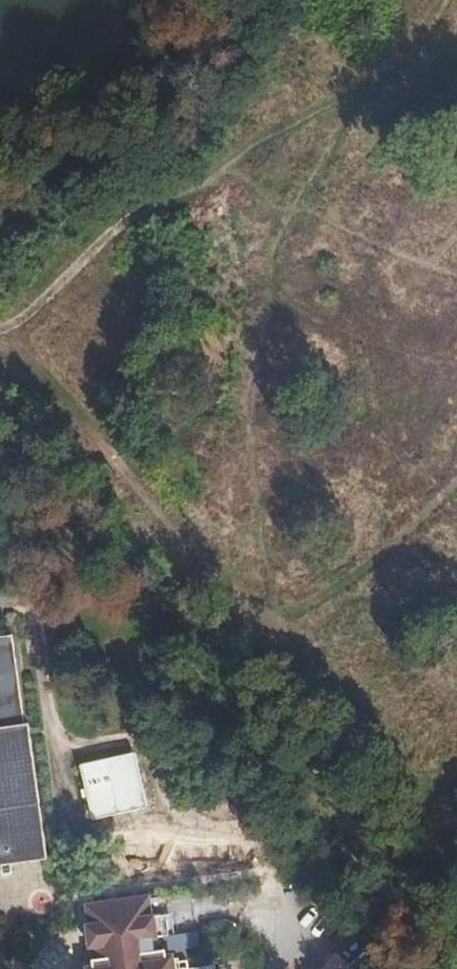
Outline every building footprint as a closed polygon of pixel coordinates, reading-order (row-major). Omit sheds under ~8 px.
[(69,848),(38,721),(31,723),(9,636),(0,638),(0,866),(69,848)] [(95,819),(153,806),(141,750),(82,763),(95,819)] [(195,928),(186,930),(182,916),(192,914),(187,893),(177,895),(173,877),(112,892),(117,911),(114,911),(119,932),(122,931),(125,945),(122,946),(124,955),(114,957),(117,968),(205,968),(195,928)]
